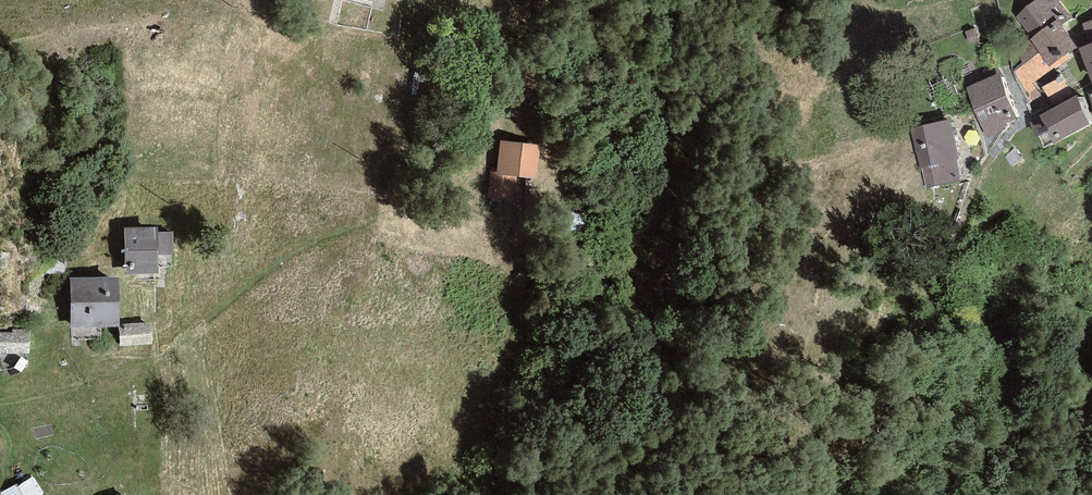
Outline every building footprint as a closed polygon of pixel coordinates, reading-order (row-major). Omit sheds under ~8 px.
[(1026,7),(1014,16),(1033,38),(1062,21),(1065,25),(1074,18),(1061,2),(1063,0),(1020,0),(1026,7)] [(1062,21),(1033,38),(1053,68),(1082,48),(1065,25),(1062,21)] [(976,29),(967,32),(971,43),(979,41),(976,29)] [(1053,68),(1033,38),(1016,51),(1026,64),(1016,68),(1035,99),(1041,94),(1034,83),(1055,69),(1053,68)] [(1084,49),(1091,69),(1091,45),(1084,49)] [(1003,73),(967,88),(988,138),(1009,129),(1008,124),(1022,118),(1003,73)] [(1065,77),(1045,87),(1054,102),(1073,93),(1065,77)] [(1081,95),(1029,121),(1038,138),(1053,130),(1060,143),(1091,126),(1091,116),(1081,95)] [(953,121),(913,130),(922,169),(925,169),(929,188),(962,181),(957,160),(962,159),(953,121)] [(538,146),(497,141),(494,167),(491,167),(488,197),(514,200),(516,181),(534,183),(538,146)] [(152,227),(120,228),(120,274),(151,273),(151,255),(169,255),(169,233),(152,233),(152,227)] [(112,278),(66,280),(68,328),(113,326),(112,278)] [(146,324),(117,325),(118,345),(147,344),(146,324)] [(0,332),(0,353),(26,354),(26,330),(11,329),(11,333),(0,332)]
